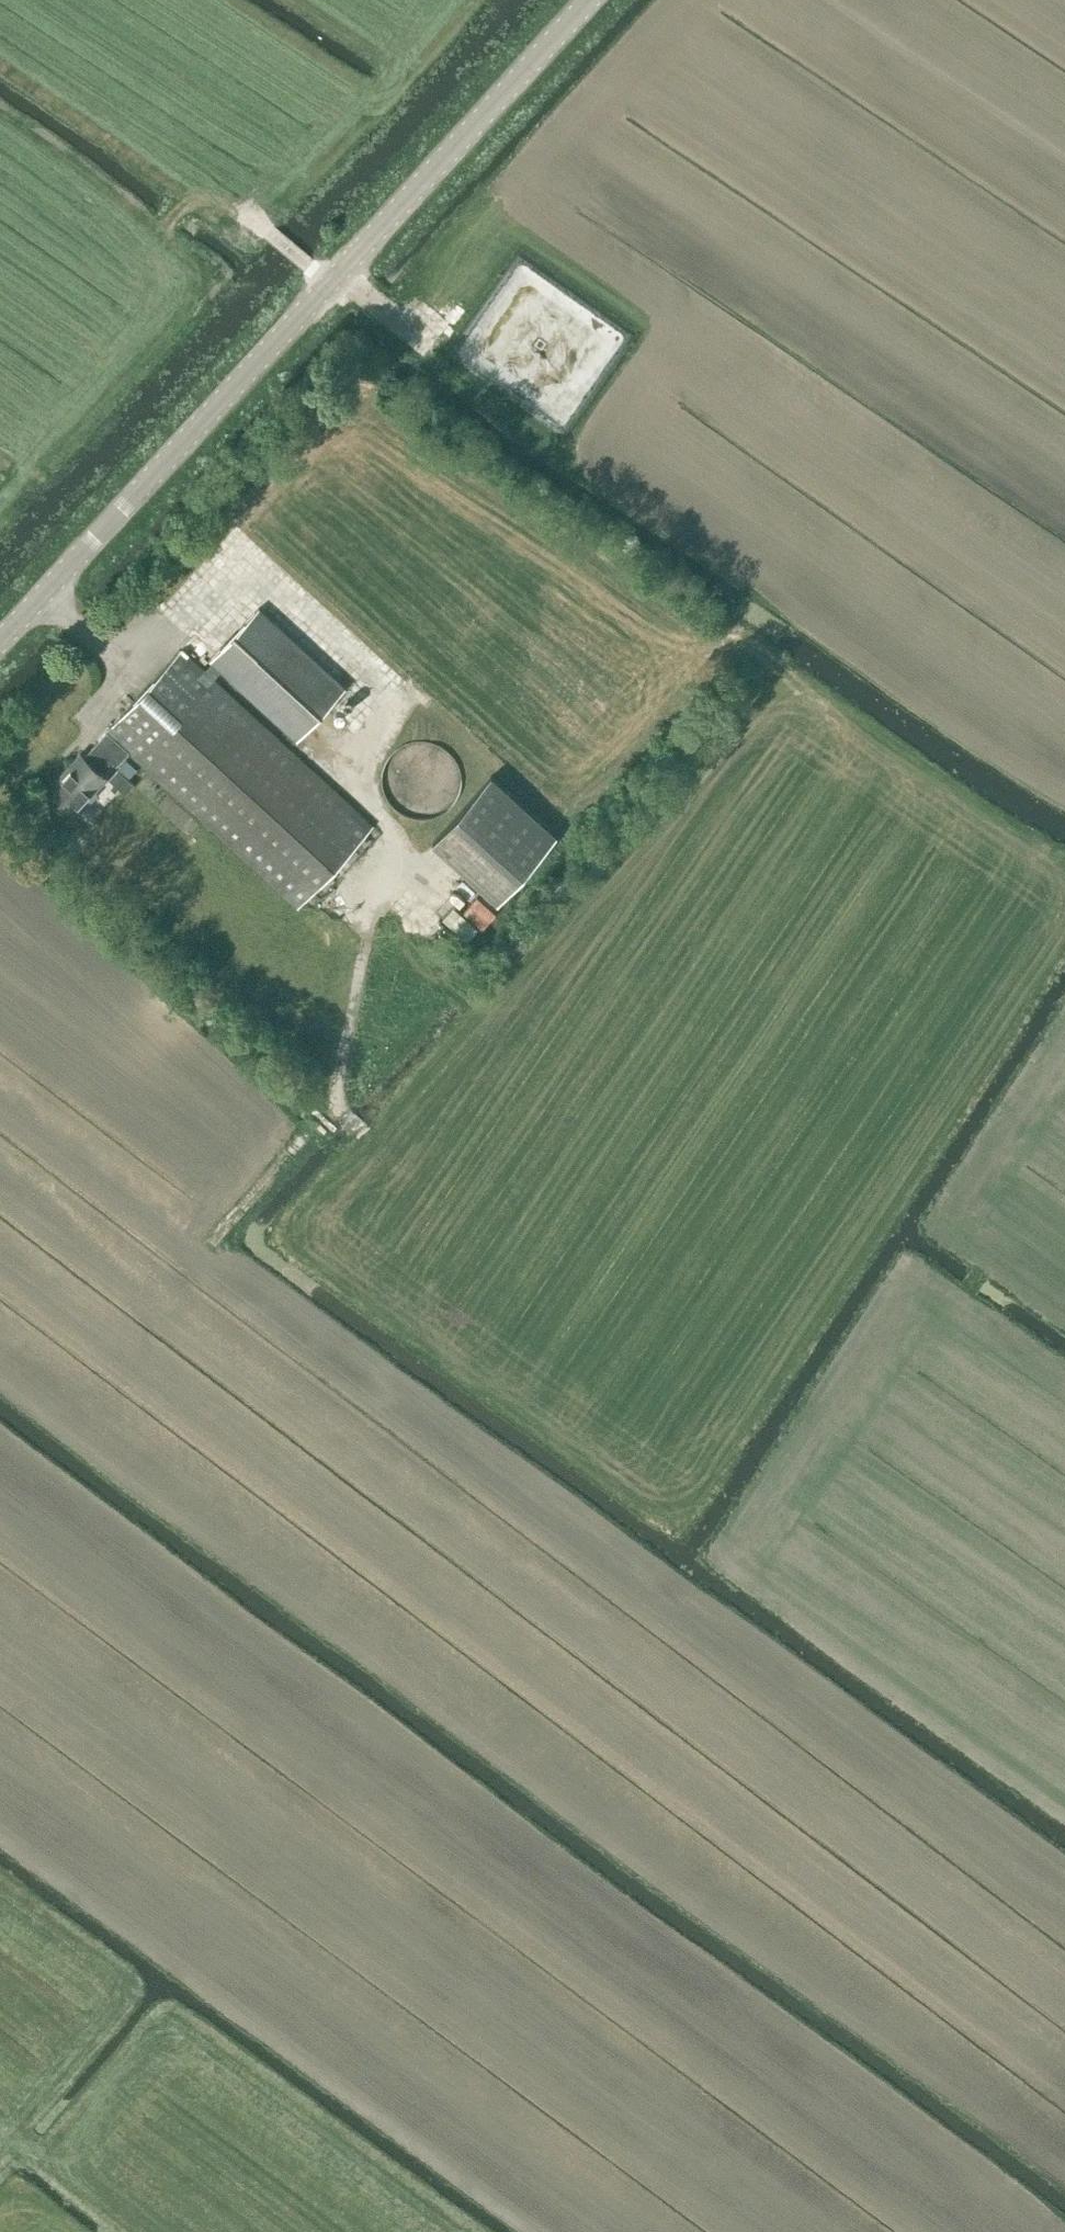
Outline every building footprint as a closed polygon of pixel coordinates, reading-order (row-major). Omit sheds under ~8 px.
[(345,688),(258,608),(210,660),(212,663),(203,673),(180,651),(83,757),(80,754),(44,793),(71,816),(106,778),(103,775),(126,749),(299,907),(372,828),(288,750),(211,680),(220,670),(297,741),(345,688)] [(423,741),(418,741),(415,742),(413,742),(410,743),(408,743),(403,745),(399,747),(397,749),(394,751),(392,753),(391,755),(388,759),(386,762),(384,765),(383,767),(383,768),(382,772),(382,775),(381,777),(381,780),(381,783),(381,785),(382,788),(382,790),(383,793),(384,795),(385,798),(386,800),(387,802),(389,804),(390,806),(392,808),(395,811),(399,814),(402,816),(407,818),(412,820),(417,820),(422,821),(428,820),(431,819),(436,817),(441,815),(444,813),(446,811),(449,809),(451,807),(453,805),(454,803),(455,800),(457,798),(458,796),(459,793),(459,791),(460,788),(460,786),(461,782),(461,781),(460,778),(460,775),(460,773),(459,770),(458,767),(456,763),(455,761),(454,759),(452,756),(450,754),(449,753),(447,751),(444,748),(439,746),(434,744),(429,742),(426,741),(423,741)] [(496,903),(556,838),(491,778),(431,843),(496,903)] [(439,912),(476,930),(485,911),(449,893),(439,912)]
